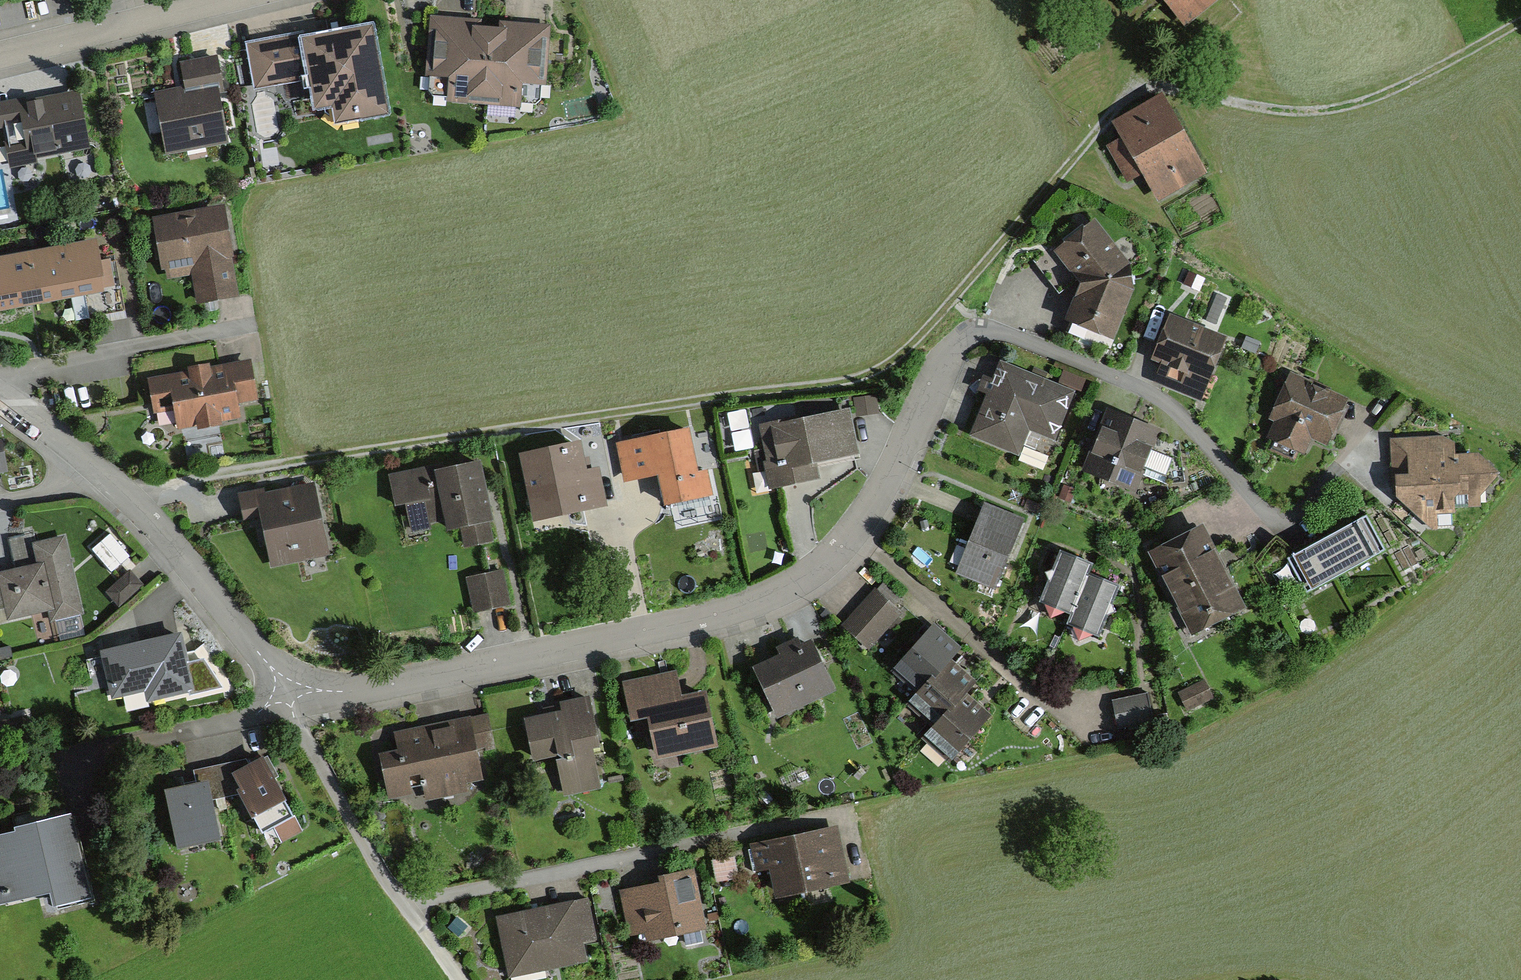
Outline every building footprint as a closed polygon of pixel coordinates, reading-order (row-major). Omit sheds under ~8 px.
[(1181,22),(1206,0),(1161,0),(1181,22)] [(485,102),(490,30),(437,26),(433,77),(454,79),(452,100),(485,102)] [(490,30),(485,102),(517,104),(519,83),(542,85),(545,34),(490,30)] [(303,41),(251,51),(258,90),(312,79),(318,110),(337,106),(341,123),(384,115),(370,38),(305,50),(303,41)] [(181,88),(148,95),(160,157),(220,145),(204,62),(177,67),(181,88)] [(0,107),(0,147),(4,168),(87,152),(76,93),(0,107)] [(1197,172),(1153,98),(1107,126),(1117,142),(1105,149),(1124,182),(1136,175),(1151,199),(1197,172)] [(217,210),(145,223),(155,279),(189,273),(195,302),(232,296),(217,210)] [(1057,254),(1083,290),(1132,280),(1129,270),(1096,225),(1057,254)] [(93,249),(24,262),(33,306),(102,293),(93,249)] [(0,266),(0,312),(33,306),(24,262),(0,266)] [(1132,280),(1083,290),(1069,325),(1112,342),(1134,287),(1132,280)] [(1219,338),(1162,315),(1138,377),(1195,399),(1219,338)] [(246,366),(143,383),(148,417),(169,414),(172,433),(237,422),(234,407),(253,404),(246,366)] [(1068,393),(993,366),(967,436),(1012,453),(1021,428),(1051,439),(1068,393)] [(1345,400),(1283,375),(1253,449),(1315,474),(1345,400)] [(843,412),(754,428),(765,486),(811,478),(809,464),(851,457),(843,412)] [(1153,433),(1100,415),(1080,472),(1133,490),(1153,433)] [(687,437),(621,450),(628,482),(661,476),(667,508),(709,499),(705,480),(696,482),(687,437)] [(1472,439),(1383,443),(1387,529),(1475,526),(1472,439)] [(578,448),(523,460),(537,522),(603,508),(596,475),(584,478),(578,448)] [(488,541),(474,465),(394,479),(398,505),(407,503),(412,532),(428,529),(426,519),(447,515),(450,529),(463,527),(467,545),(488,541)] [(331,557),(314,487),(258,500),(274,571),(331,557)] [(1021,524),(981,507),(953,576),(993,592),(1021,524)] [(1366,511),(1286,556),(1306,590),(1385,546),(1366,511)] [(1237,612),(1195,532),(1148,557),(1190,637),(1237,612)] [(113,571),(131,556),(112,535),(95,550),(113,571)] [(43,617),(44,624),(73,618),(59,545),(26,551),(30,572),(0,578),(0,625),(43,617)] [(1051,553),(1030,603),(1063,616),(1083,567),(1051,553)] [(106,589),(119,604),(144,583),(131,568),(106,589)] [(1113,586),(1085,574),(1062,630),(1091,641),(1113,586)] [(501,576),(471,582),(477,610),(506,604),(501,576)] [(895,615),(869,594),(837,632),(863,653),(895,615)] [(931,627),(884,672),(908,696),(954,651),(931,627)] [(172,641),(98,655),(106,698),(145,691),(147,701),(182,694),(172,641)] [(806,646),(749,672),(772,720),(828,695),(806,646)] [(949,662),(901,707),(923,729),(970,683),(949,662)] [(676,676),(623,686),(630,723),(647,720),(655,763),(714,753),(704,699),(681,703),(676,676)] [(1214,696),(1204,677),(1178,690),(1188,709),(1214,696)] [(1112,696),(1118,726),(1154,719),(1148,689),(1112,696)] [(964,693),(919,739),(943,762),(988,716),(964,693)] [(558,715),(520,723),(528,761),(553,756),(561,796),(595,789),(588,750),(599,747),(590,701),(556,707),(558,715)] [(483,788),(471,719),(363,737),(375,807),(483,788)] [(250,758),(221,773),(245,818),(274,804),(250,758)] [(203,783),(154,791),(163,847),(212,839),(203,783)] [(0,830),(0,916),(89,893),(68,812),(0,830)] [(759,864),(775,861),(781,889),(843,877),(834,828),(755,843),(759,864)] [(664,881),(625,889),(632,927),(647,924),(648,931),(704,920),(693,866),(662,872),(664,881)] [(583,898),(501,915),(512,969),(581,955),(577,935),(590,933),(583,898)]
